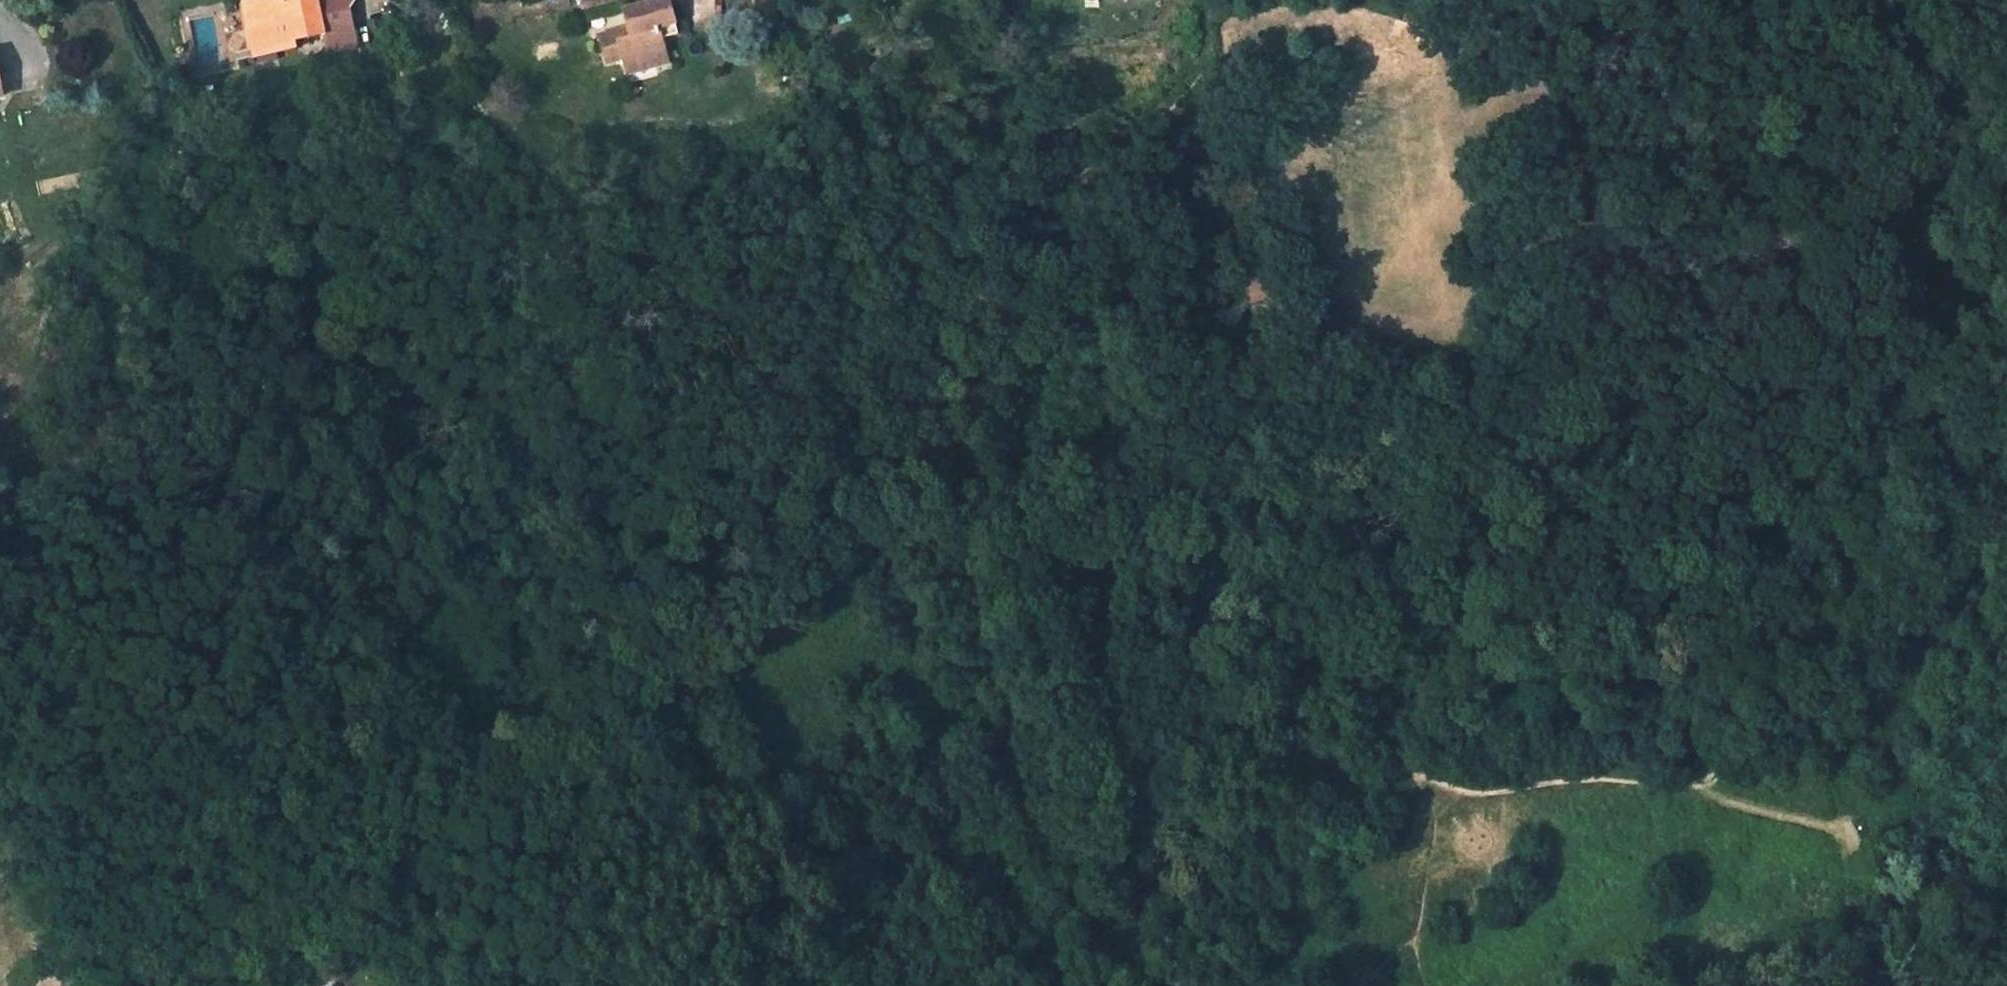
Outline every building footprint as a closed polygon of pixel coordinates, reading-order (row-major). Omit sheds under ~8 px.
[(296,3),(287,4),(286,0),(257,0),(253,1),(253,4),(257,25),(250,27),(254,46),(277,41),(279,53),(296,49),(295,42),(325,36),(329,54),(360,48),(351,3),(353,0),(295,0),(296,3)] [(586,9),(618,0),(584,0),(586,9)] [(666,54),(662,39),(678,34),(669,0),(662,0),(624,11),(632,37),(619,41),(617,31),(599,36),(607,64),(624,59),(626,66),(666,54)] [(246,6),(250,27),(257,25),(253,4),(253,1),(245,2),(245,3),(246,6)] [(277,41),(254,46),(256,58),(279,53),(277,41)] [(629,76),(669,64),(666,54),(626,66),(629,76)] [(219,103),(204,105),(206,119),(221,117),(219,103)] [(63,931),(56,935),(61,943),(67,940),(63,931)]
